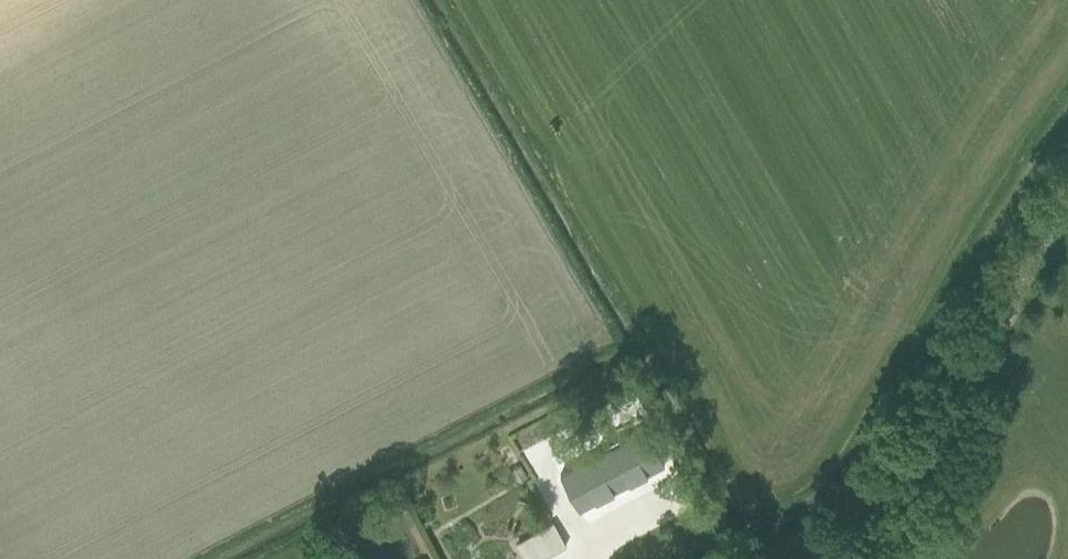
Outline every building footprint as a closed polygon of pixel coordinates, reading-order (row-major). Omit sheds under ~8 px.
[(648,429),(562,474),(580,509),(619,489),(666,465),(654,441),(648,429)] [(540,558),(544,558),(567,546),(554,524),(529,539),(540,558)]
